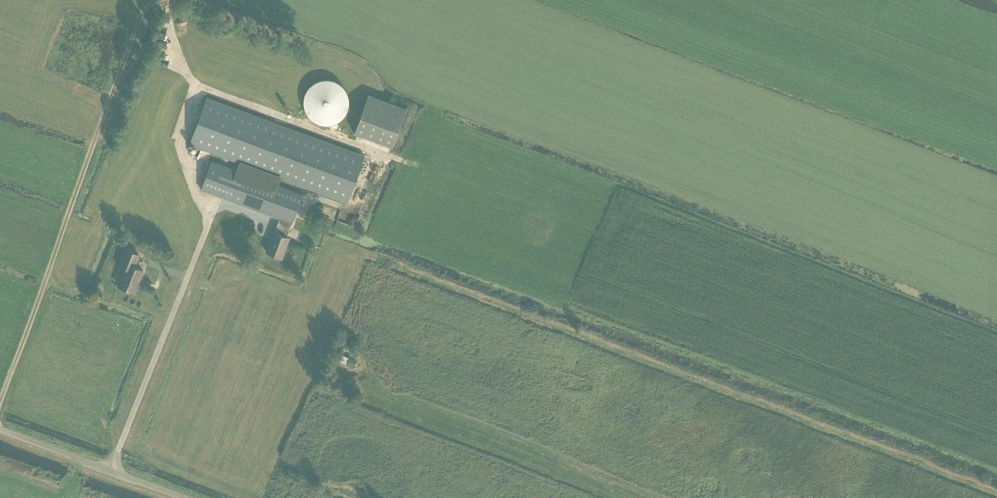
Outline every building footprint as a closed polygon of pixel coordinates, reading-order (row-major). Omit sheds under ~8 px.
[(251,43),(244,49),(249,54),(256,48),(251,43)] [(305,82),(308,87),(318,80),(314,75),(305,82)] [(286,77),(277,79),(279,91),(288,89),(286,77)] [(348,108),(349,102),(348,96),(346,90),(342,86),(337,82),(332,80),(326,79),(320,80),(315,82),(310,86),(307,90),(304,96),(304,102),(304,108),(307,113),(310,118),(315,121),(320,123),(326,124),(332,124),(337,121),(342,118),(346,113),(348,108)] [(355,133),(392,147),(407,108),(369,94),(355,133)] [(363,155),(206,98),(189,145),(239,163),(236,170),(211,161),(201,189),(281,218),(275,233),(268,251),(283,257),(290,238),(287,237),(302,194),(270,183),(273,175),(345,202),(363,155)] [(162,109),(169,116),(177,106),(170,100),(162,109)] [(155,132),(158,138),(171,130),(164,119),(156,123),(159,130),(155,132)] [(294,222),(292,230),(300,233),(302,225),(294,222)] [(120,285),(136,291),(143,270),(134,268),(139,254),(125,249),(120,265),(126,267),(120,285)] [(357,361),(342,354),(339,361),(354,368),(357,361)]
